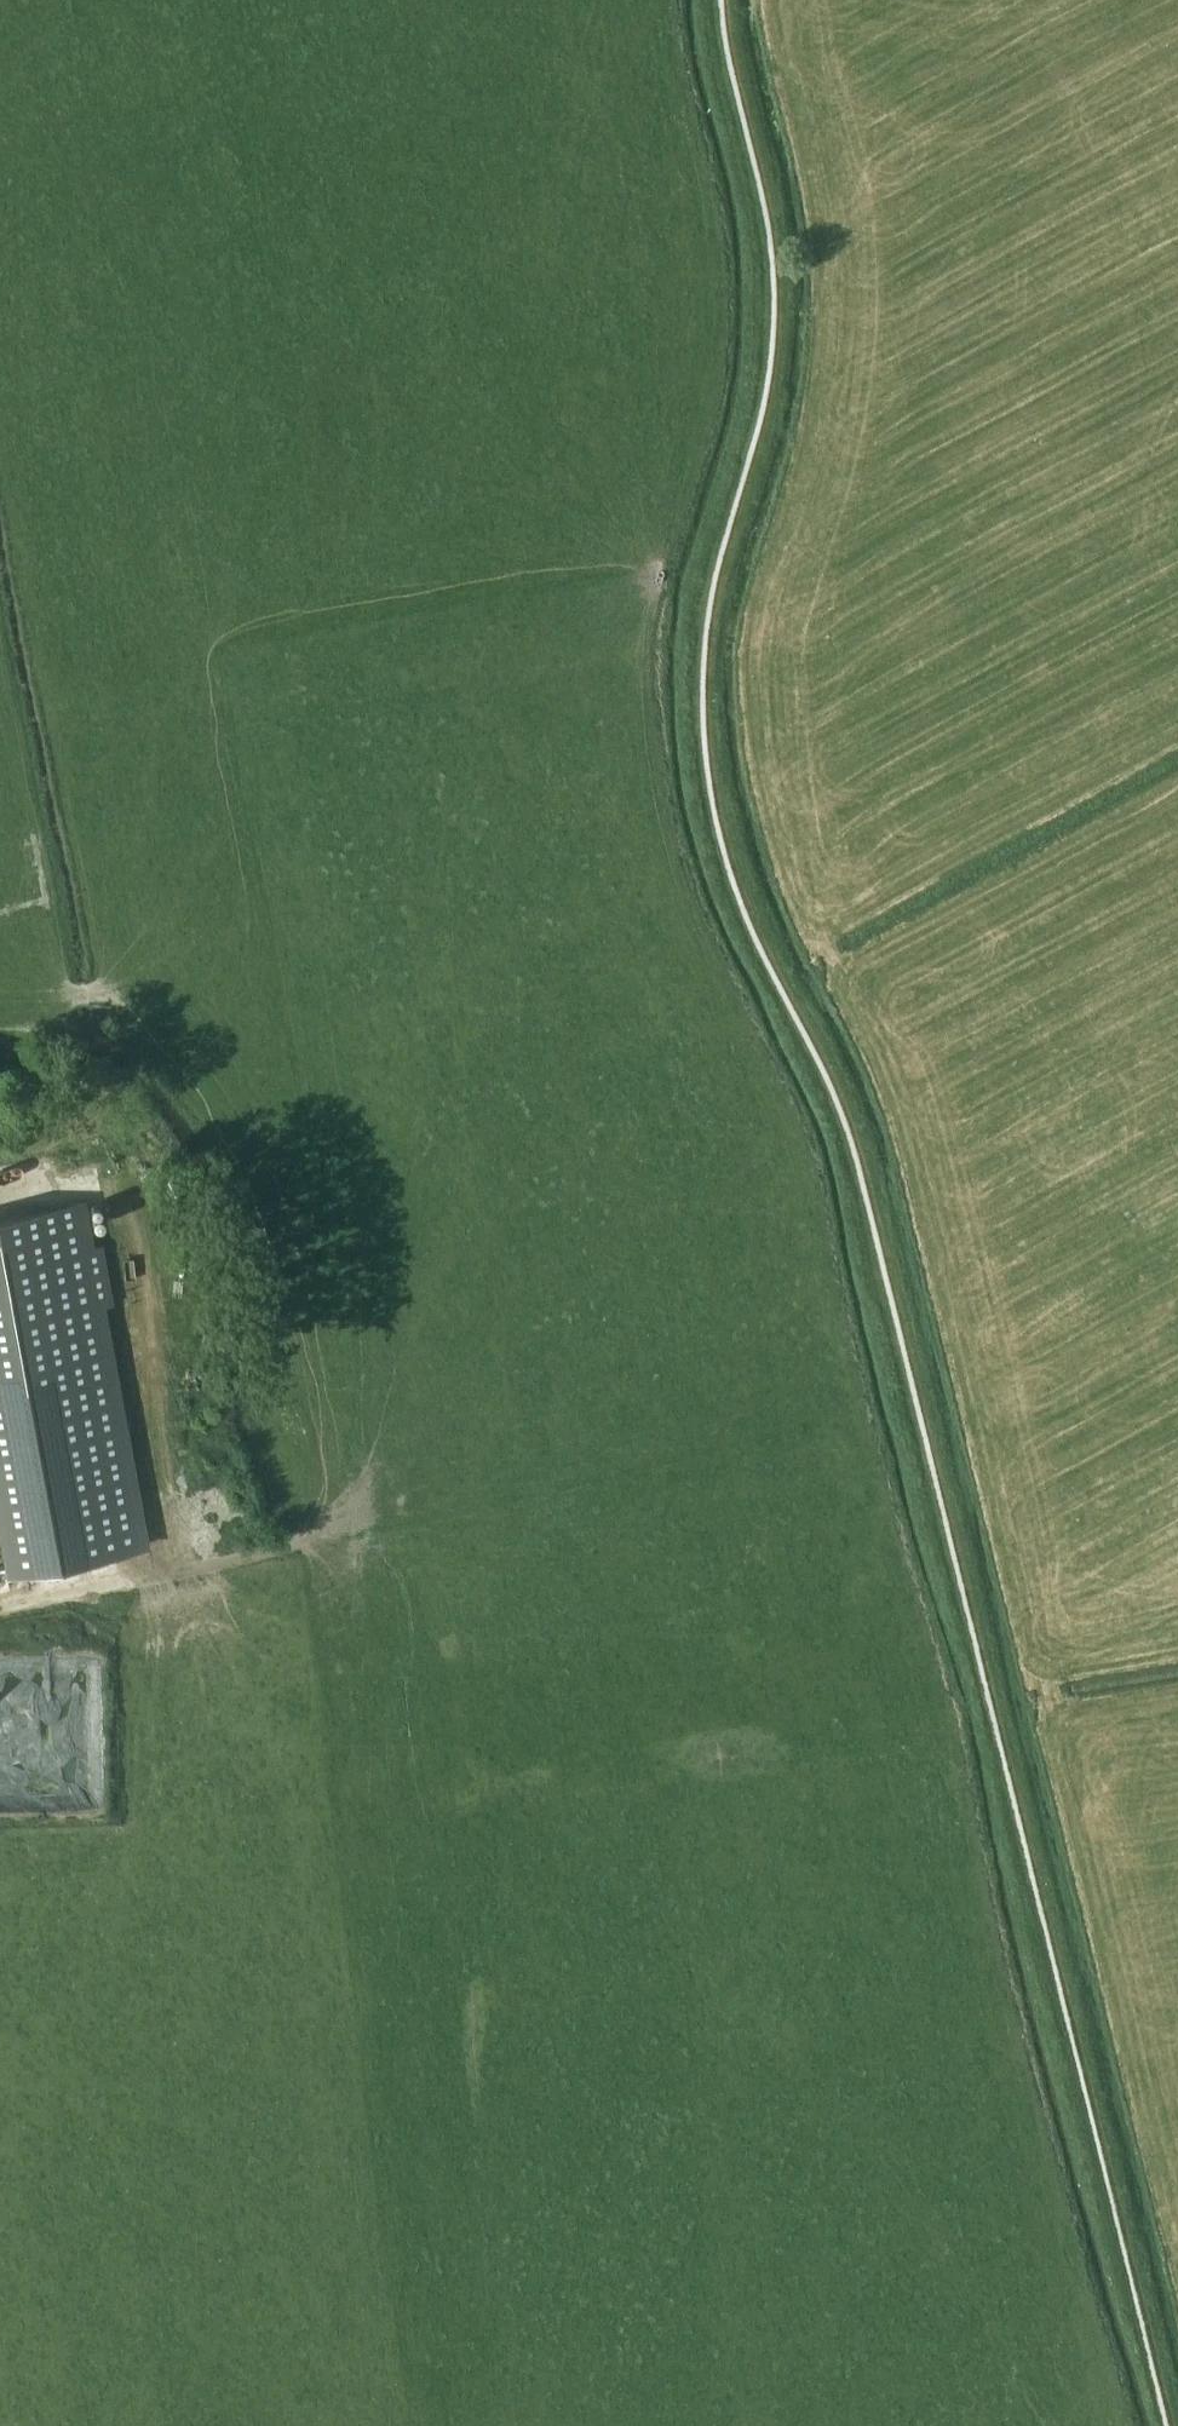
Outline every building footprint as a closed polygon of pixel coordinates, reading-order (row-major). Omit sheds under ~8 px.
[(0,1214),(0,1476),(17,1570),(149,1546),(105,1303),(117,1301),(106,1240),(94,1242),(86,1198),(0,1214)]
